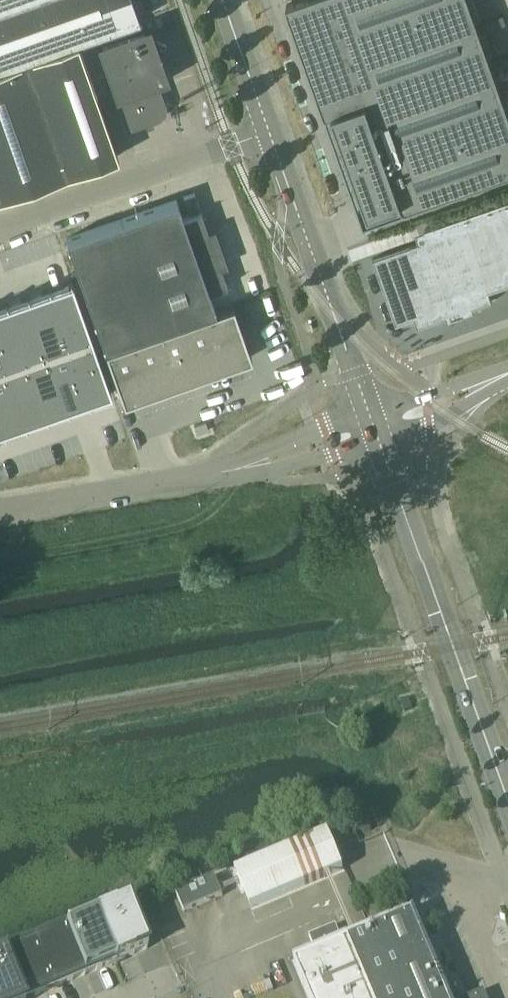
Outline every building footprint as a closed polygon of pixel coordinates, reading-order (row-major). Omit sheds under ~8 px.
[(78,41),(94,35),(140,18),(134,0),(0,0),(0,68),(78,41)] [(287,3),(326,114),(330,113),(334,111),(369,212),(402,201),(404,208),(507,172),(507,104),(471,0),(296,0),(287,3)] [(140,18),(94,35),(128,129),(158,119),(164,114),(167,109),(167,104),(169,99),(159,82),(170,78),(151,23),(143,26),(140,18)] [(15,192),(118,155),(111,135),(78,41),(0,68),(0,197),(15,192)] [(184,196),(190,212),(201,208),(195,192),(184,196)] [(184,217),(177,199),(67,238),(106,348),(131,339),(157,330),(182,321),(208,312),(216,309),(210,291),(228,285),(220,263),(219,263),(215,250),(216,250),(214,245),(213,245),(209,232),(202,211),(184,217)] [(425,229),(429,239),(373,258),(397,324),(415,317),(418,326),(493,300),(490,291),(507,284),(507,200),(425,229)] [(70,344),(92,336),(72,280),(50,288),(70,344)] [(70,344),(50,288),(29,295),(48,351),(70,344)] [(48,351),(29,295),(8,303),(27,359),(48,351)] [(8,303),(0,306),(0,349),(6,366),(27,359),(8,303)] [(252,356),(233,303),(208,312),(226,365),(252,356)] [(226,365),(208,312),(182,321),(201,374),(226,365)] [(182,321),(157,330),(175,383),(201,374),(182,321)] [(157,330),(131,339),(150,392),(175,383),(157,330)] [(92,336),(70,344),(89,399),(112,391),(92,336)] [(131,339),(106,348),(124,401),(150,392),(131,339)] [(48,351),(68,407),(89,399),(70,344),(48,351)] [(47,414),(68,407),(48,351),(27,359),(47,414)] [(6,366),(25,422),(47,414),(27,359),(6,366)] [(6,366),(0,368),(0,417),(4,429),(25,422),(6,366)] [(371,832),(367,822),(360,825),(364,835),(371,832)] [(235,873),(250,909),(343,870),(328,834),(235,873)] [(176,894),(184,913),(223,897),(215,878),(176,894)] [(127,904),(26,946),(0,957),(0,997),(32,997),(147,950),(127,904)] [(414,912),(294,962),(309,997),(451,997),(414,912)] [(335,926),(309,937),(313,947),(339,936),(335,926)]
